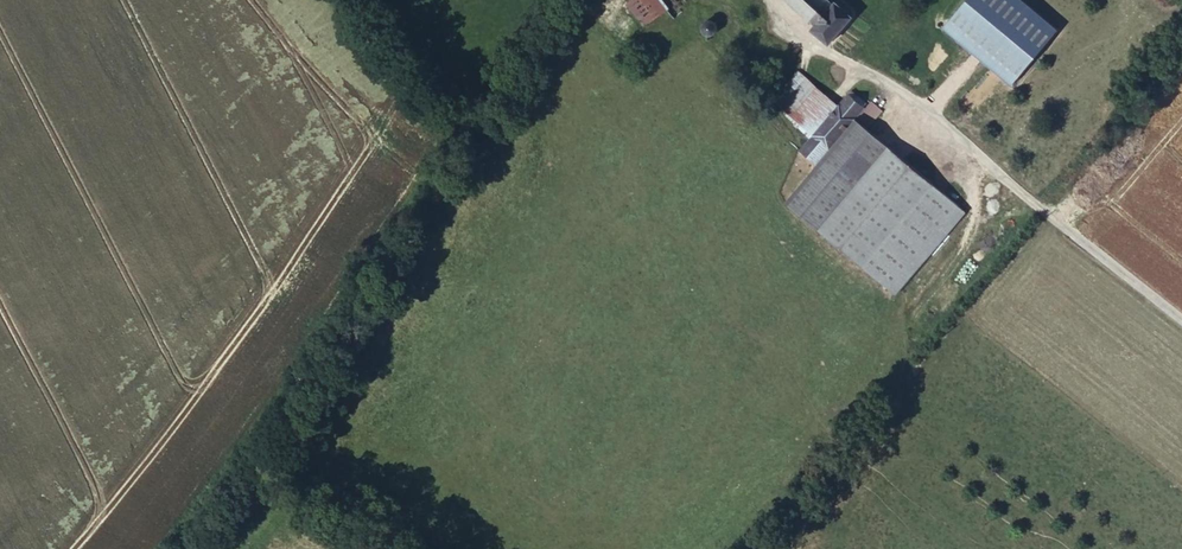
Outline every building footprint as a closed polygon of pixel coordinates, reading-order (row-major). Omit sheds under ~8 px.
[(682,0),(634,0),(629,3),(647,26),(668,9),(675,17),(687,7),(682,0)] [(827,0),(789,0),(816,24),(812,30),(829,44),(852,17),(836,3),(833,6),(827,0)] [(943,28),(1012,86),(1058,30),(1022,0),(966,0),(943,28)] [(719,27),(718,24),(717,22),(715,21),(712,20),(710,19),(707,20),(705,22),(703,23),(702,26),(702,28),(702,31),(704,33),(706,35),(708,36),(711,36),(713,36),(716,34),(717,32),(718,30),(719,27)] [(814,135),(838,107),(799,72),(775,100),(784,108),(814,135)] [(816,164),(868,103),(852,91),(838,107),(814,135),(784,108),(782,111),(811,139),(801,151),(816,164)] [(868,129),(880,114),(869,105),(857,119),(868,129)] [(863,266),(932,185),(886,146),(855,121),(786,203),(818,230),(862,267),(863,266)] [(889,290),(958,208),(932,185),(863,266),(862,267),(889,290)]
